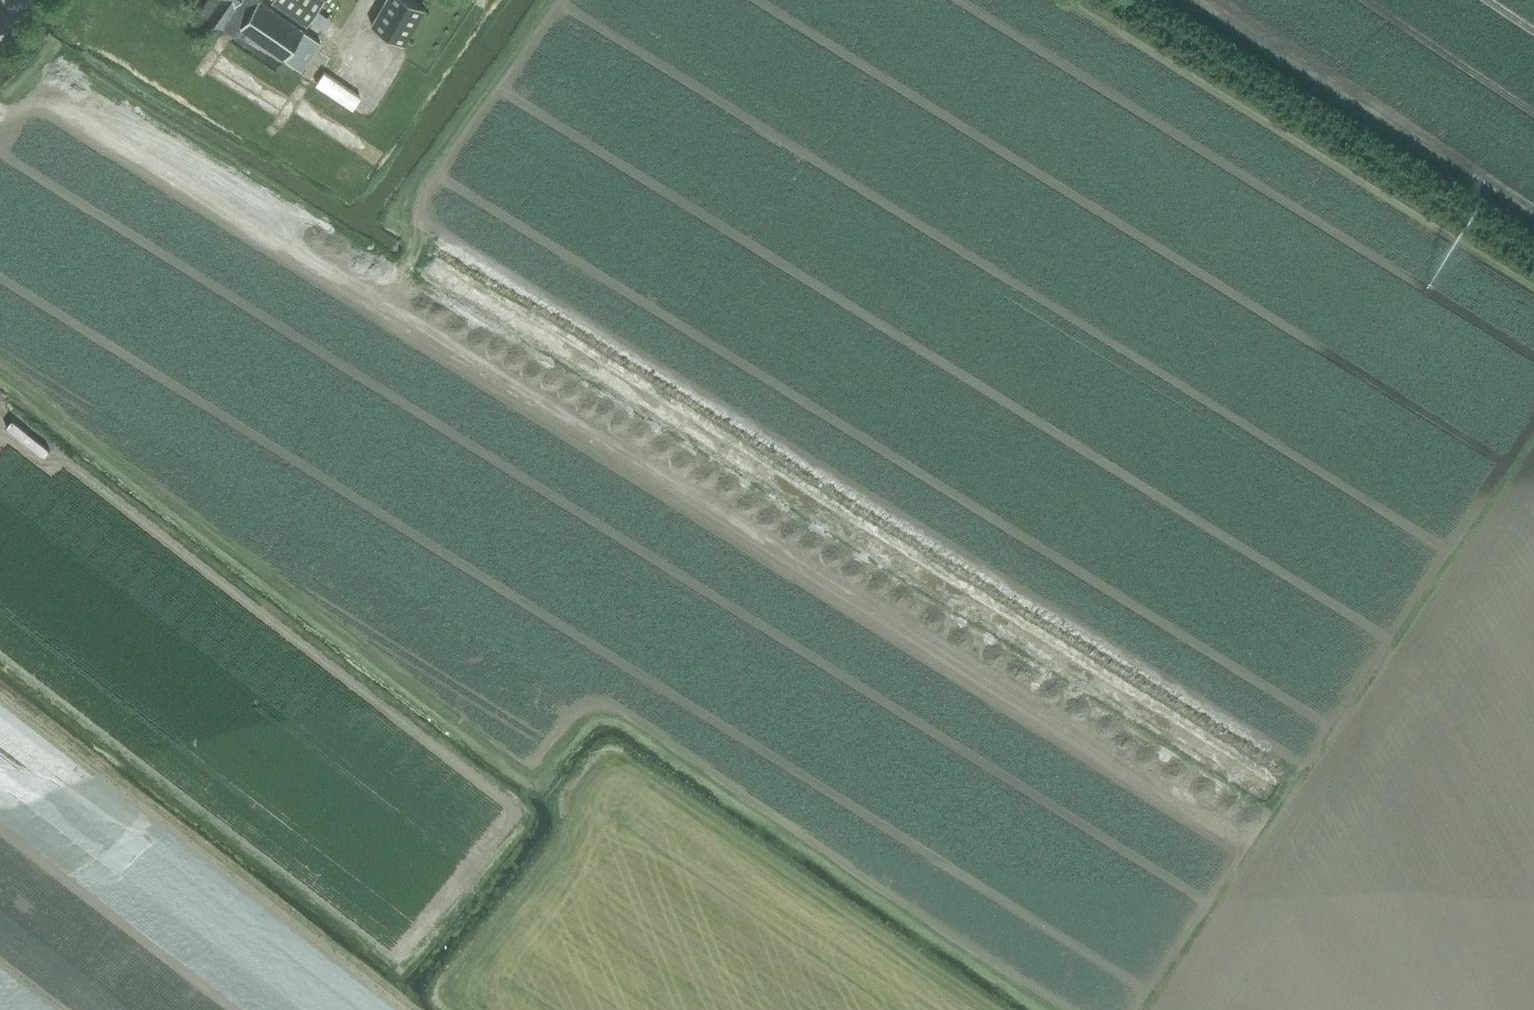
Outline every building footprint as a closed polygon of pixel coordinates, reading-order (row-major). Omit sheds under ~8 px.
[(224,27),(235,35),(240,28),(301,69),(320,41),(260,0),(215,0),(205,14),(224,27)] [(307,24),(324,0),(273,0),(307,24)] [(372,24),(407,44),(426,8),(412,0),(385,0),(372,24)]
